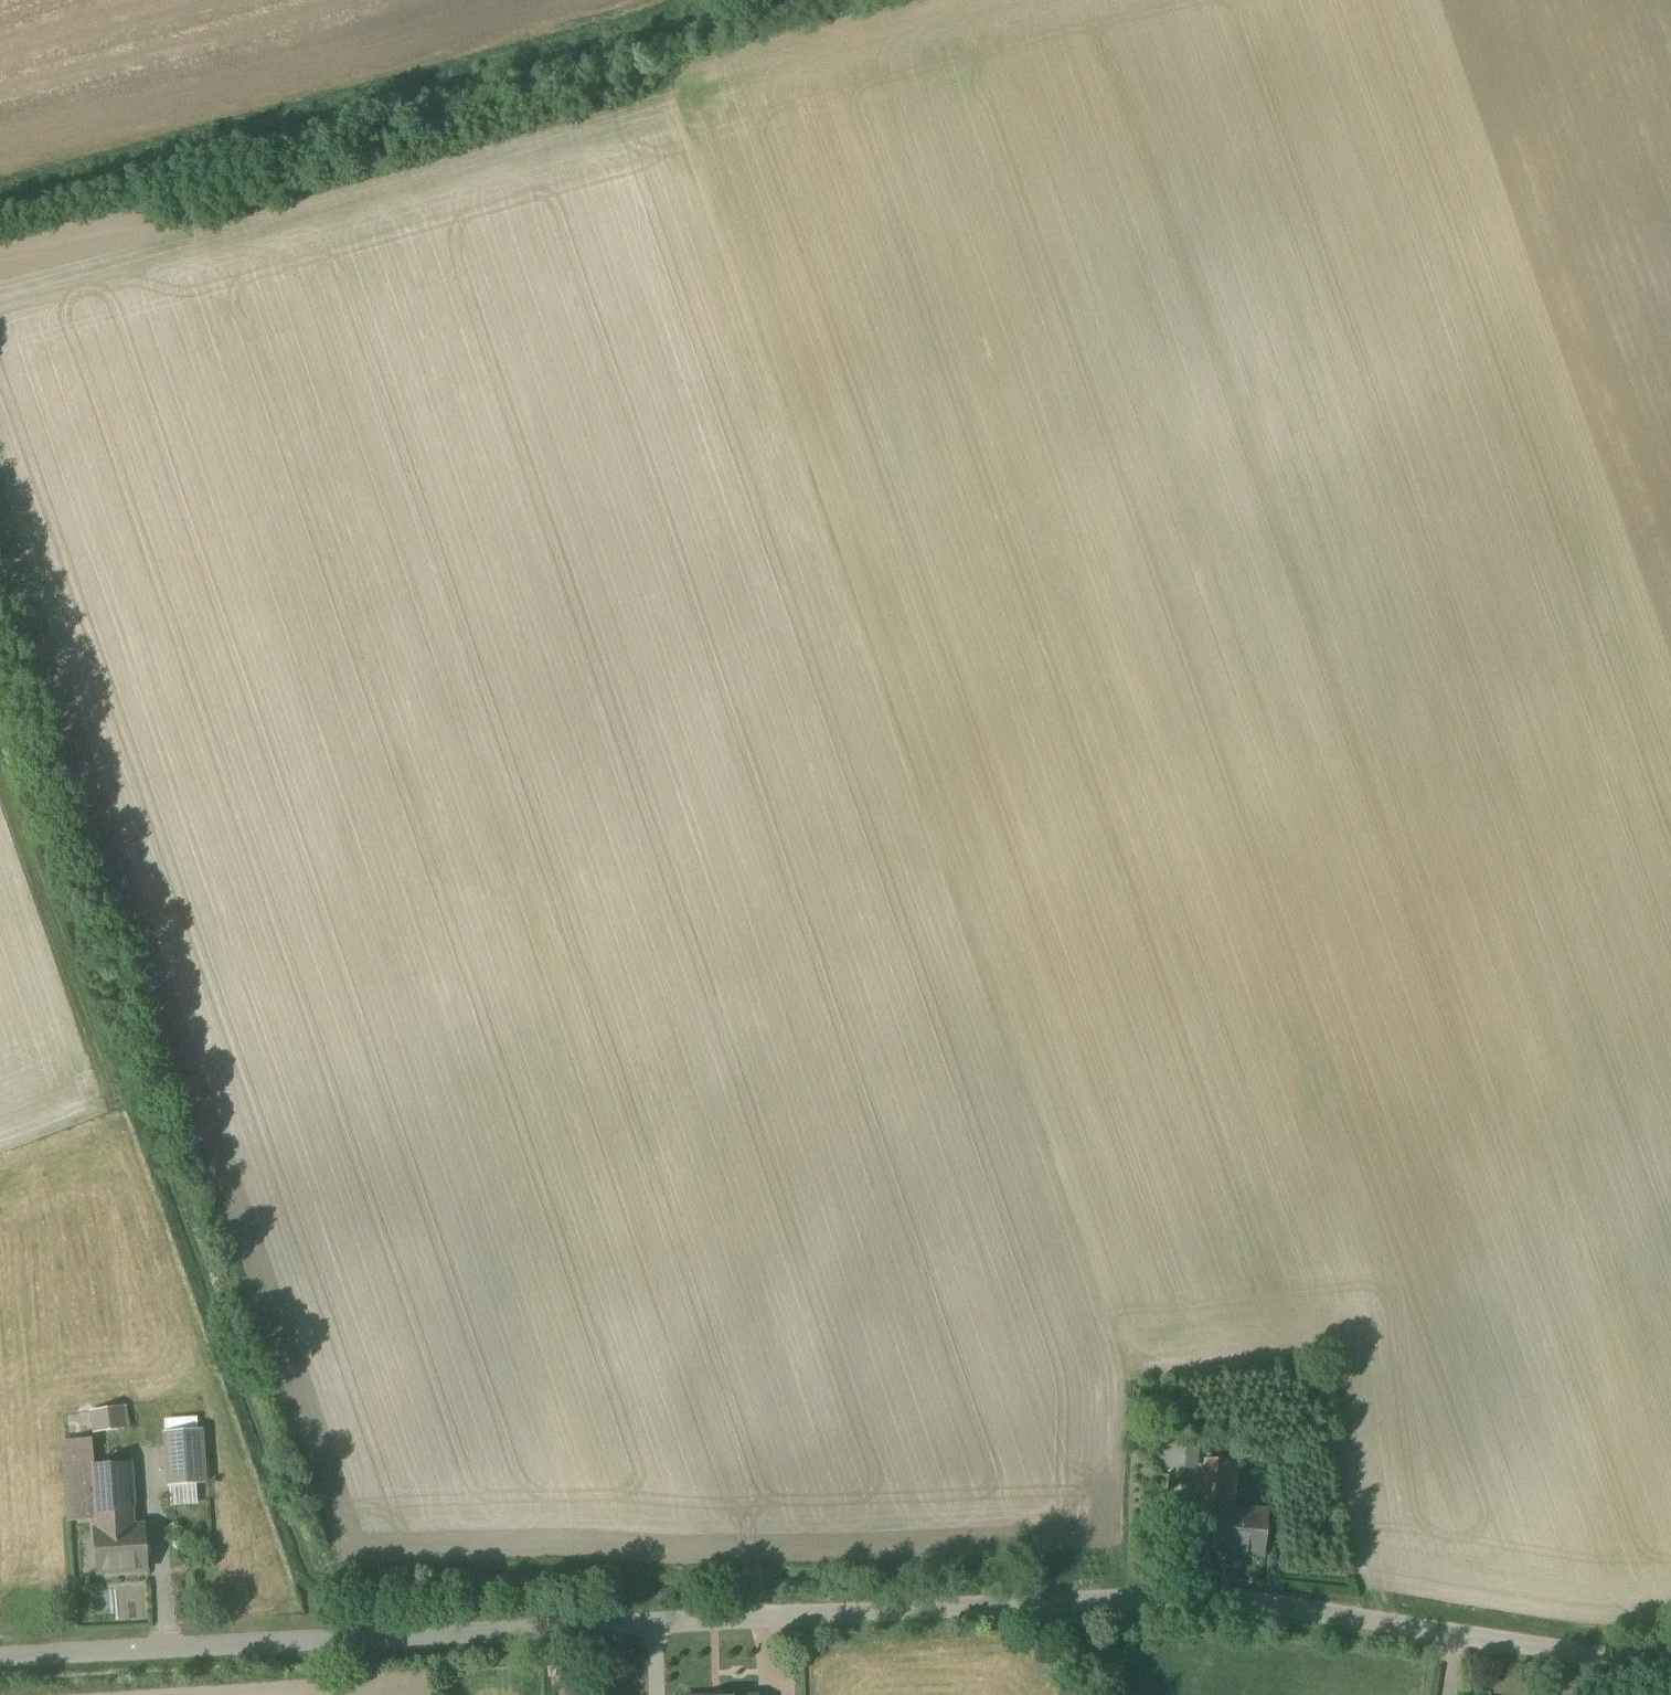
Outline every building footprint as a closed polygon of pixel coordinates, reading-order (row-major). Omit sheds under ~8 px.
[(209,1435),(169,1438),(172,1488),(212,1486),(209,1435)] [(93,1530),(135,1528),(130,1463),(93,1465),(91,1439),(64,1442),(71,1522),(92,1520),(93,1530)] [(1187,1444),(1161,1442),(1159,1469),(1185,1471),(1187,1444)] [(1228,1462),(1206,1460),(1201,1508),(1224,1511),(1228,1462)] [(1201,1508),(1199,1508),(1196,1549),(1263,1555),(1267,1515),(1224,1511),(1201,1508)] [(135,1528),(93,1530),(96,1574),(147,1571),(144,1527),(135,1528)]
